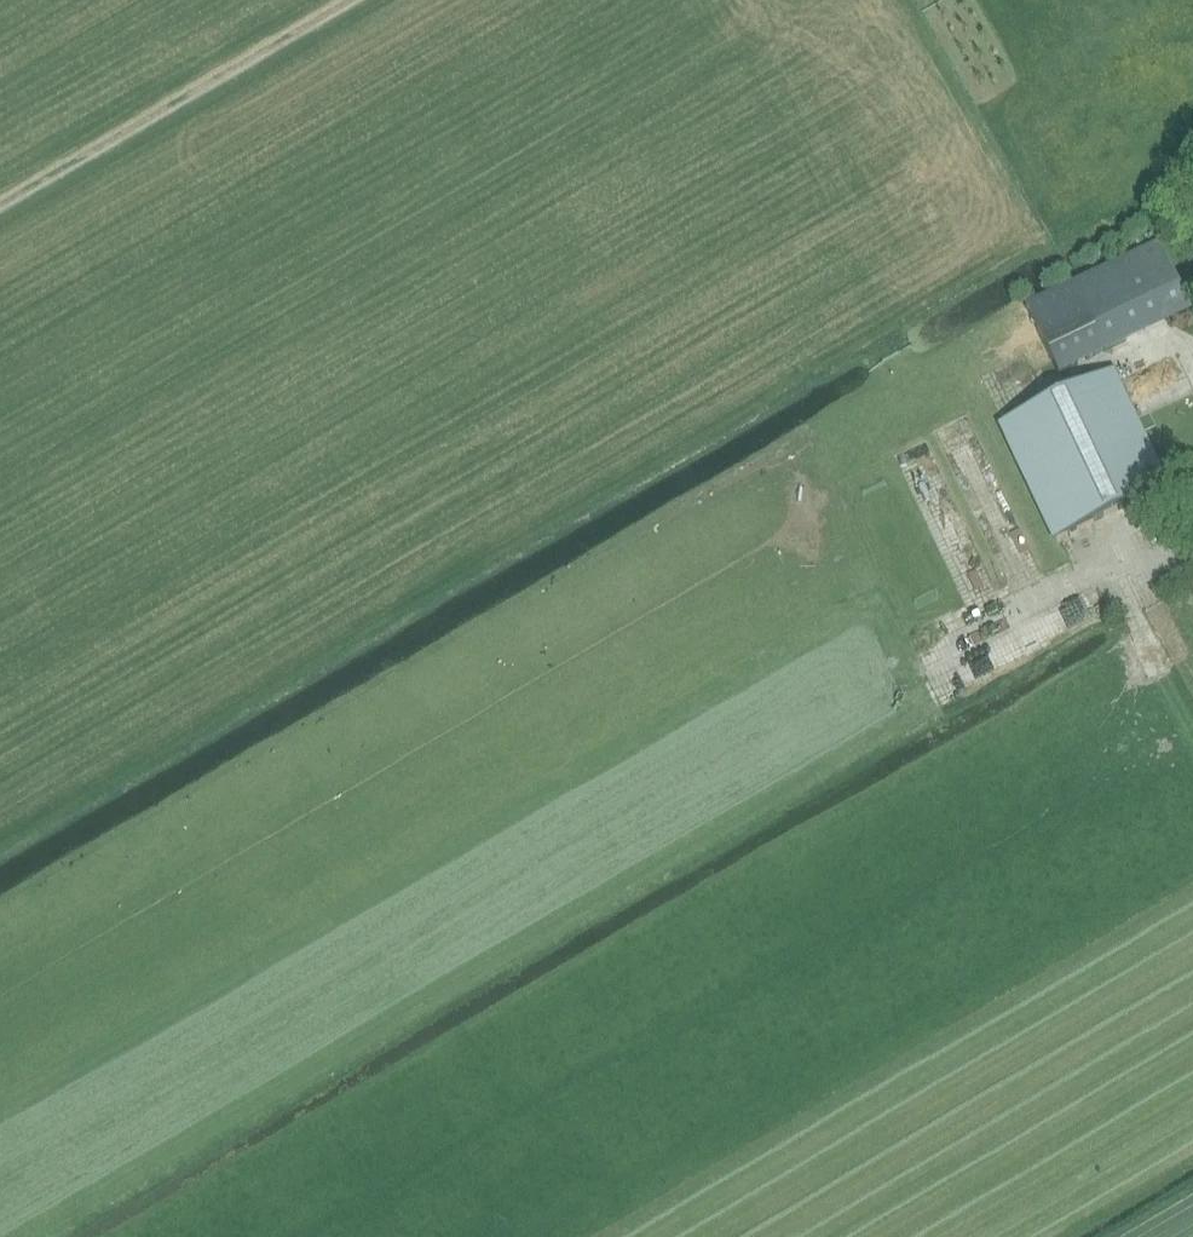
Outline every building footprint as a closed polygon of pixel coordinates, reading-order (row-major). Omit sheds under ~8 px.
[(1059,376),(1191,312),(1158,241),(1025,305),(1059,376)] [(1192,475),(1192,401),(1140,426),(1112,368),(999,422),(1055,542),(1192,475)]
